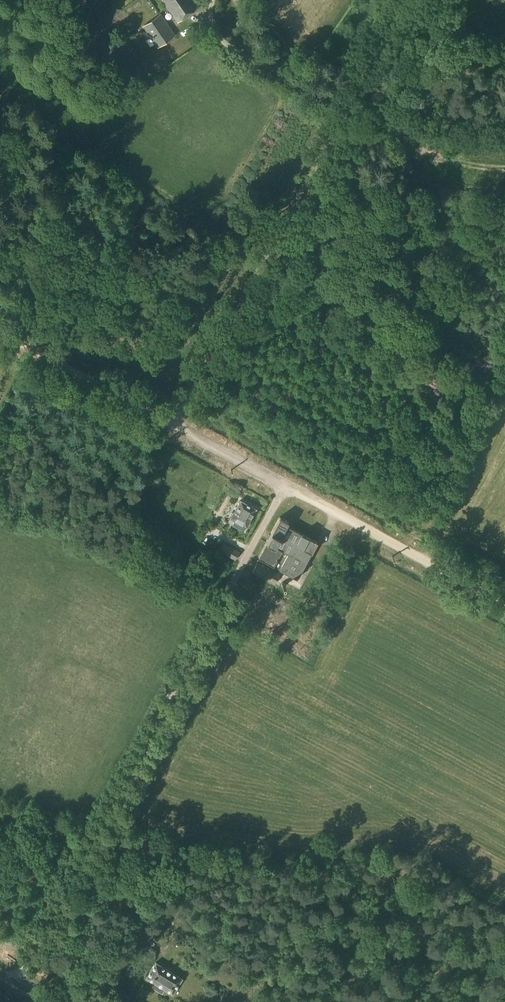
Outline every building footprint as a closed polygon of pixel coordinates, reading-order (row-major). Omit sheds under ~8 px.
[(198,7),(193,0),(161,0),(177,22),(198,7)] [(157,46),(174,34),(160,14),(143,26),(157,46)] [(246,527),(256,509),(240,500),(230,518),(235,520),(232,525),(243,531),(245,526),(246,527)] [(279,517),(258,557),(273,565),(279,553),(285,557),(279,568),(297,578),(317,542),(286,525),(288,522),(279,517)] [(235,560),(239,551),(223,543),(218,551),(235,560)] [(274,583),(279,574),(258,563),(253,572),(274,583)] [(172,994),(182,978),(155,962),(146,978),(172,994)]
